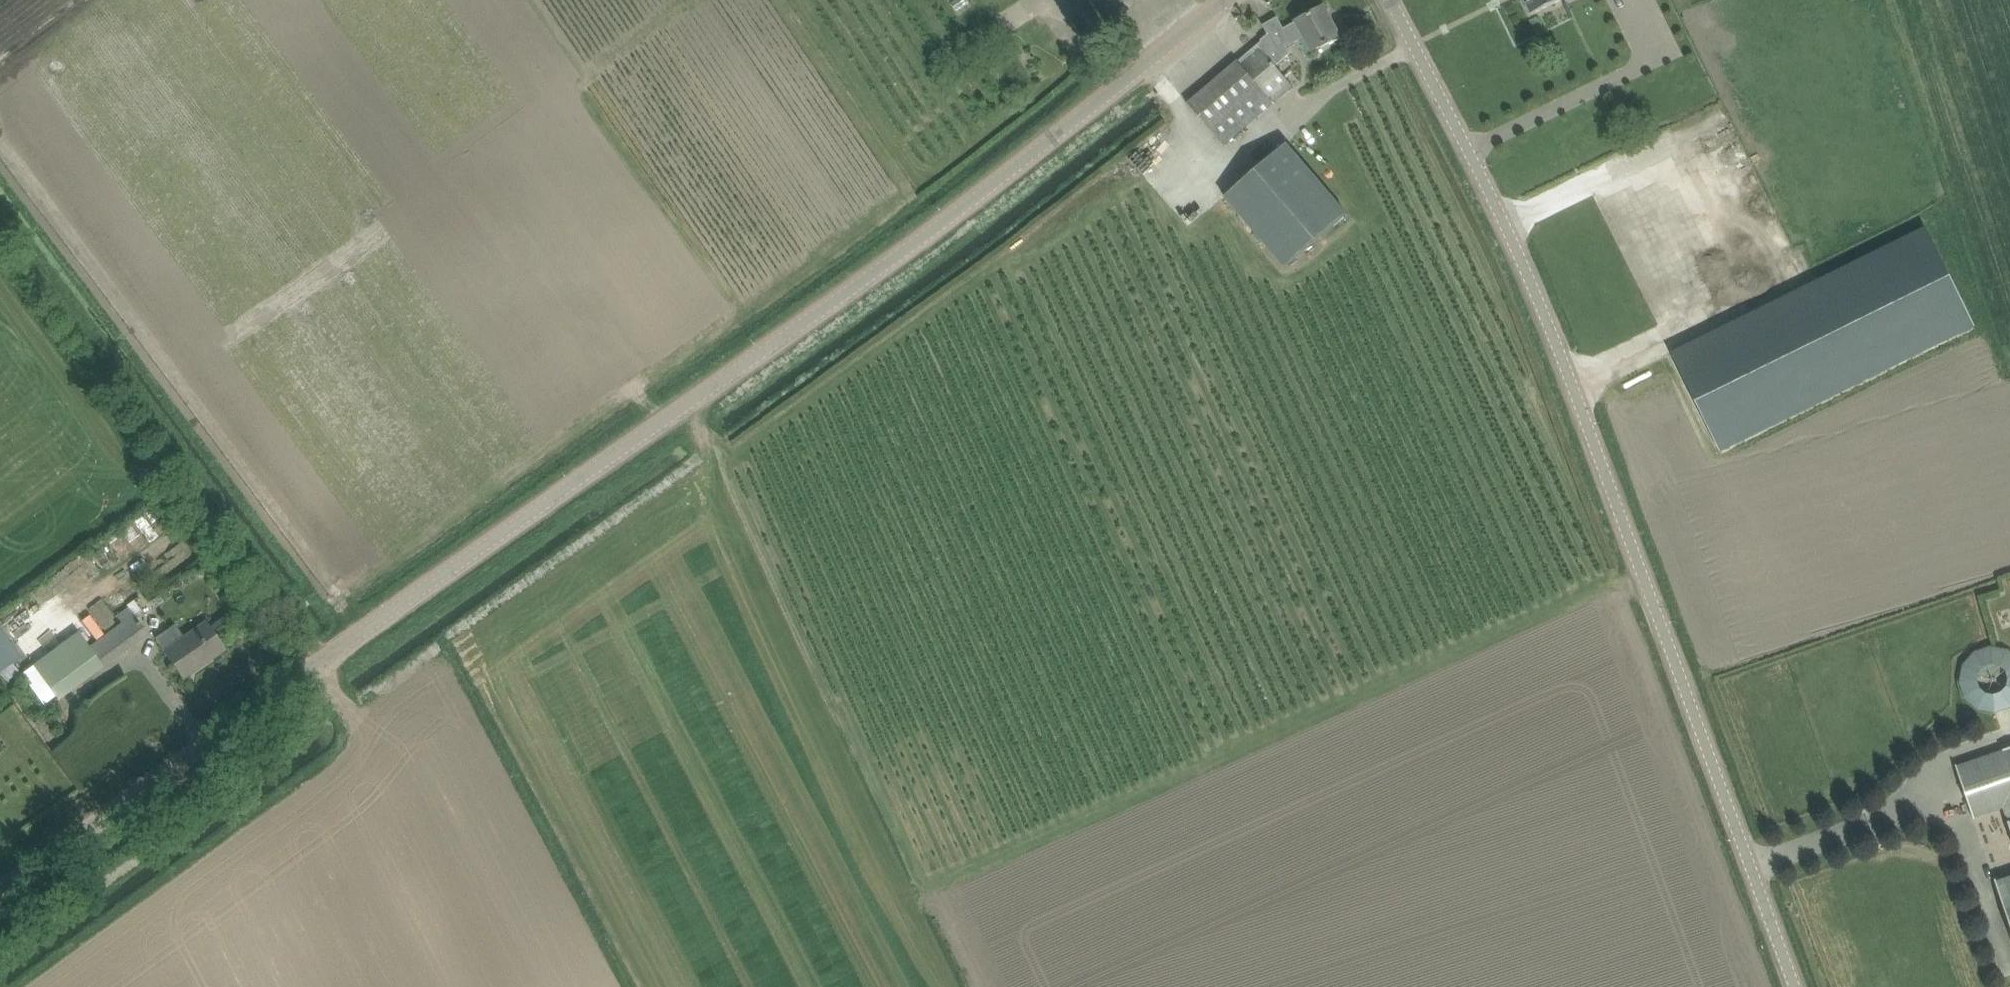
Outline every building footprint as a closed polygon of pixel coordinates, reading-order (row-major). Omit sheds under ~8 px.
[(1091,0),(1103,16),(1125,0),(1091,0)] [(1532,15),(1563,0),(1525,0),(1532,15)] [(1241,64),(1239,62),(1189,105),(1224,145),(1292,88),(1275,68),(1290,56),(1285,48),(1304,38),(1312,52),(1323,46),(1340,36),(1324,7),(1297,21),(1298,22),(1284,30),(1278,19),(1265,26),(1270,33),(1261,40),(1262,41),(1258,46),(1260,48),(1241,64)] [(1289,146),(1227,199),(1285,266),(1347,213),(1289,146)] [(1926,228),(1834,274),(1673,353),(1721,450),(1974,325),(1926,228)] [(118,616),(121,622),(89,646),(78,631),(32,665),(59,701),(148,634),(127,609),(118,616)] [(206,621),(184,637),(174,624),(155,638),(164,651),(172,662),(184,678),(225,649),(214,632),(206,621)] [(1975,716),(2009,704),(2009,650),(2007,642),(1955,661),(1975,716)] [(18,670),(2,649),(0,651),(0,671),(6,679),(18,670)] [(1956,766),(1975,819),(1976,819),(1976,817),(2004,808),(2009,823),(2009,826),(2009,748),(2004,750),(2005,751),(1958,767),(1958,765),(1956,766)] [(1998,882),(1997,880),(1996,881),(2009,922),(2009,877),(1998,882)]
